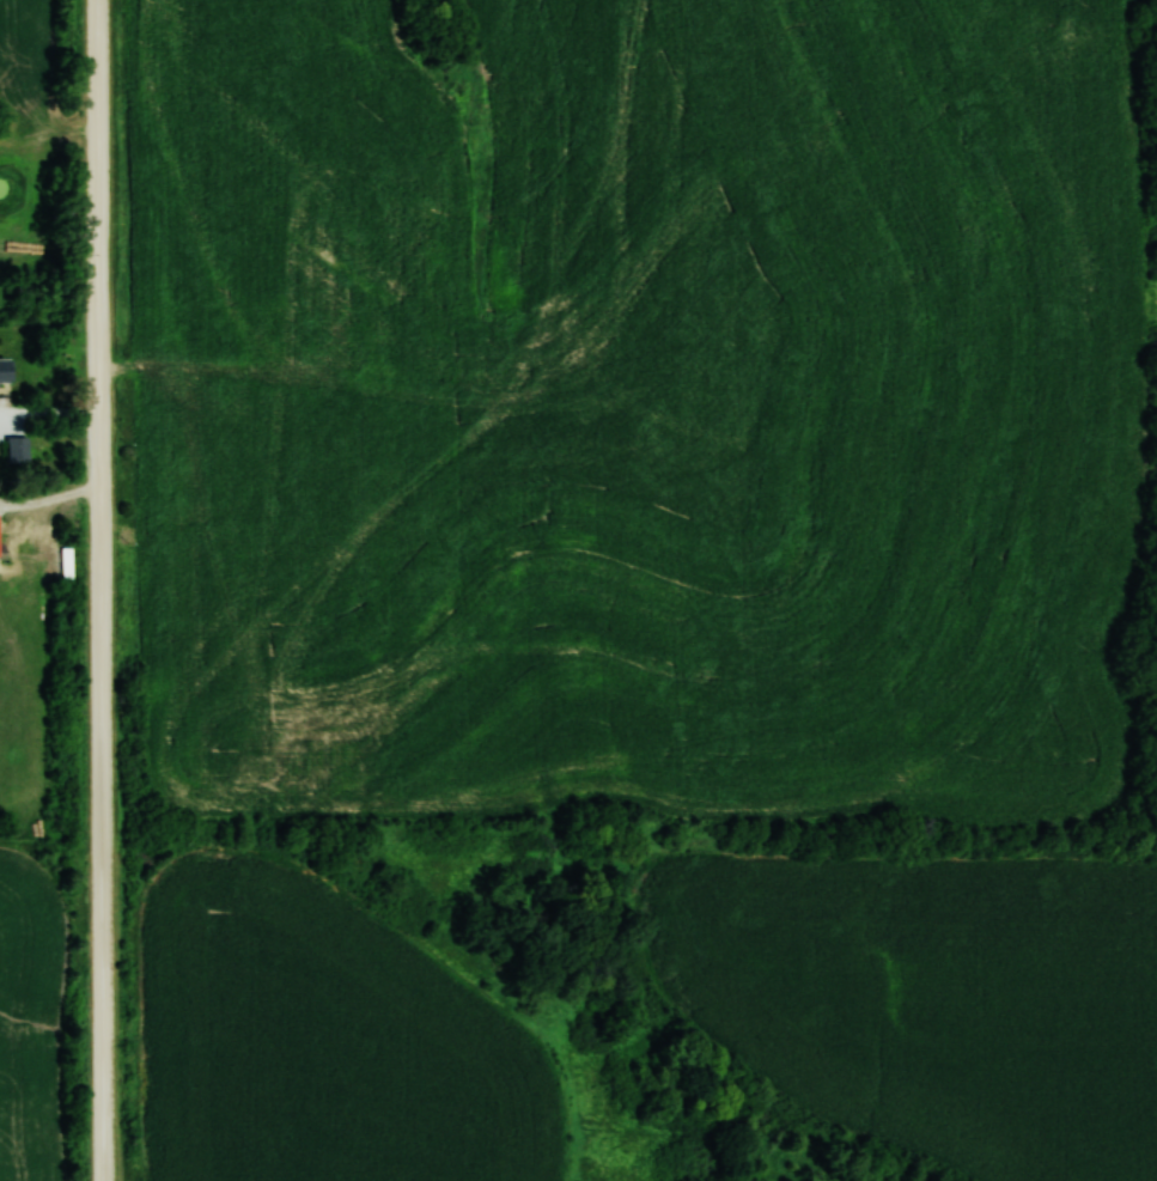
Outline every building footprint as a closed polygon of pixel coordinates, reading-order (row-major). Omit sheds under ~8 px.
[(11,382),(11,358),(0,358),(0,382),(11,382)]
